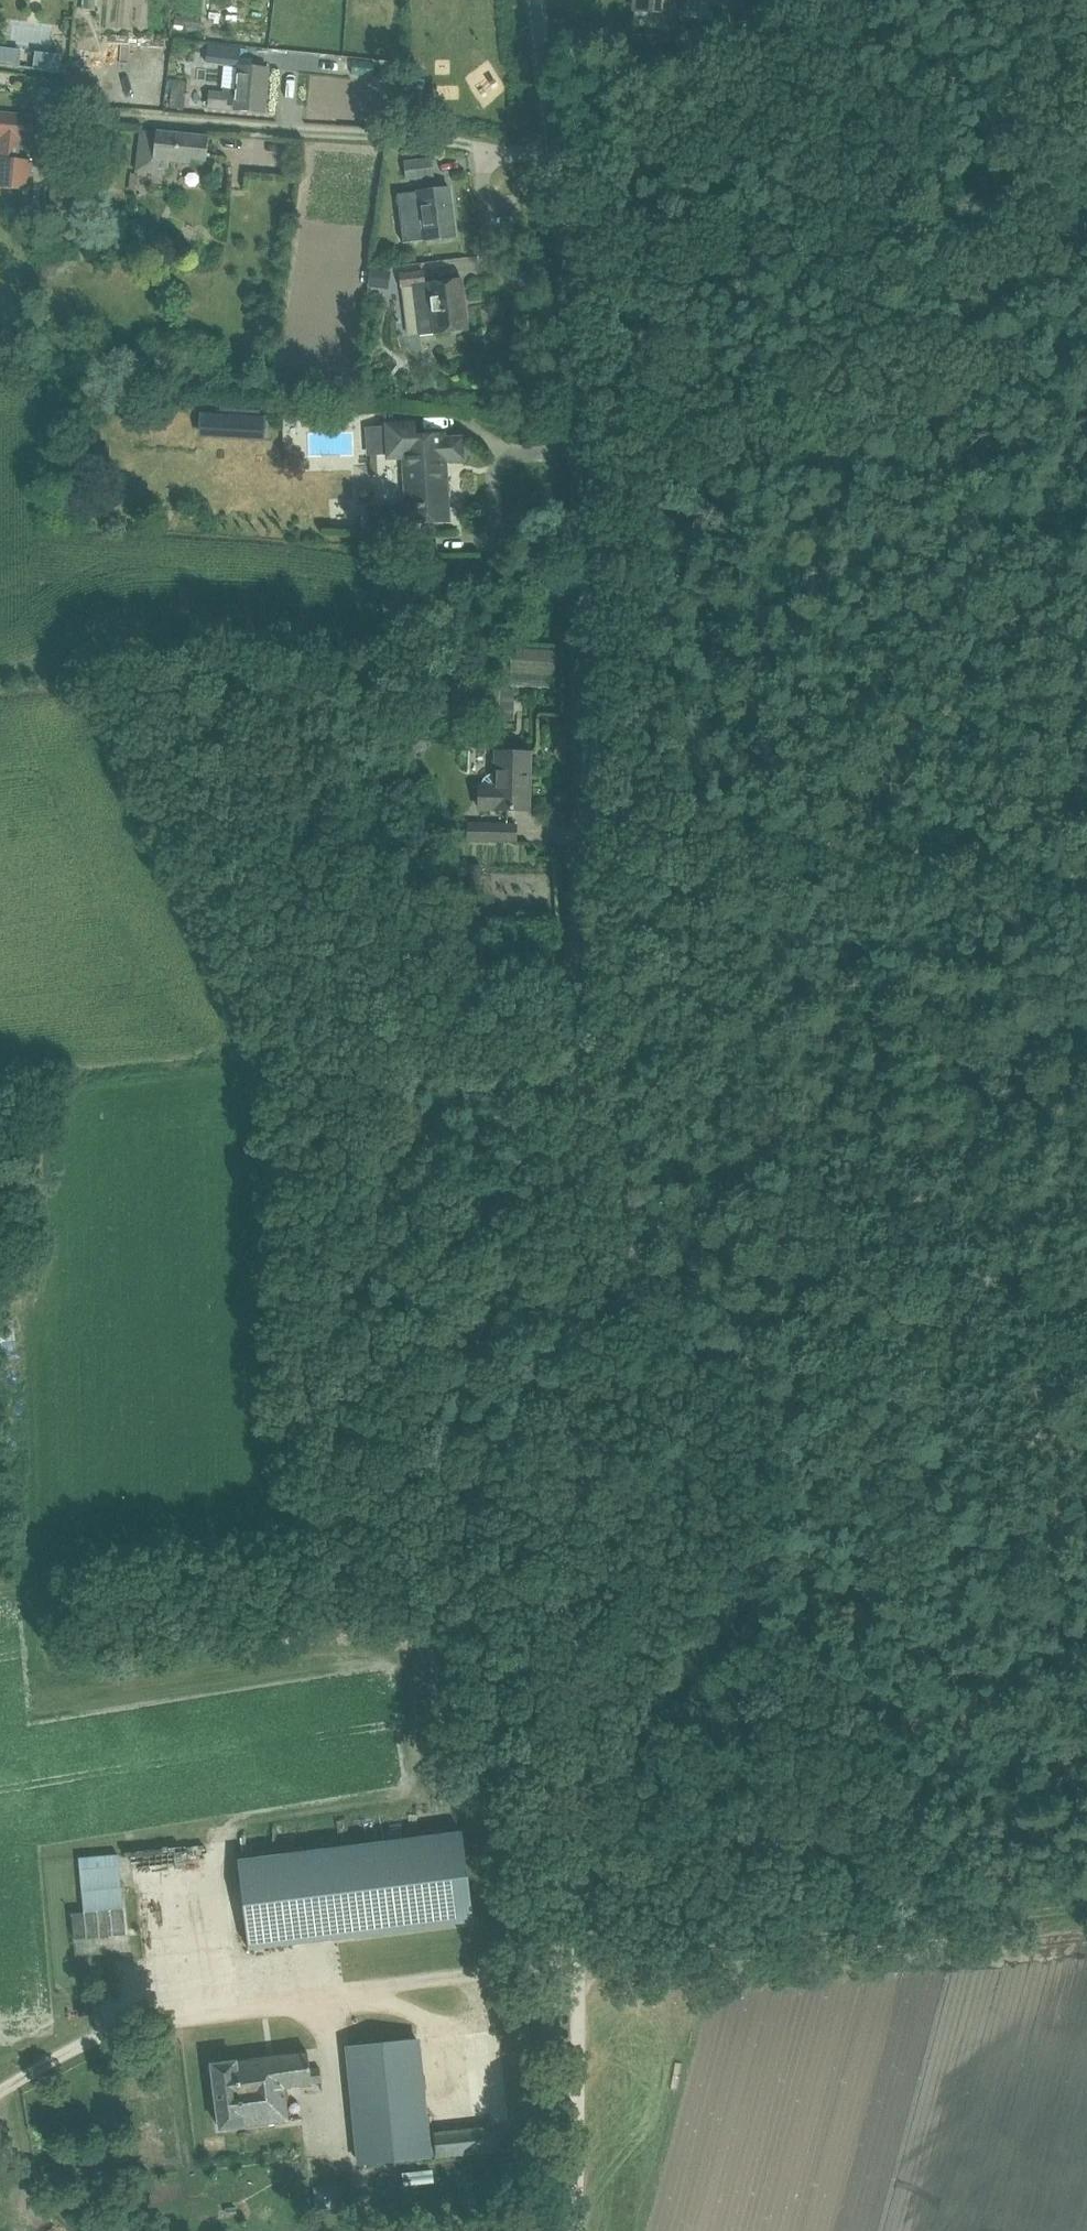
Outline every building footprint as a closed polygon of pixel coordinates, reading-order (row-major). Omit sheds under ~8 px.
[(634,11),(671,15),(673,0),(635,0),(634,11)] [(751,0),(732,0),(735,24),(754,21),(751,0)] [(172,29),(197,32),(198,18),(173,16),(172,29)] [(727,29),(716,30),(717,38),(728,37),(727,29)] [(208,45),(206,65),(237,69),(239,48),(208,45)] [(0,48),(0,65),(19,68),(21,51),(0,48)] [(371,79),(372,60),(349,59),(348,78),(371,79)] [(223,94),(210,93),(208,108),(226,110),(226,108),(235,109),(235,111),(264,113),(268,69),(239,66),(236,91),(224,90),(223,94)] [(173,80),(170,109),(184,111),(187,82),(173,80)] [(3,137),(0,158),(0,188),(29,191),(32,162),(18,160),(20,139),(31,140),(33,118),(0,115),(0,137),(3,137)] [(206,167),(207,159),(209,137),(140,130),(135,173),(165,176),(167,163),(206,167)] [(431,160),(405,163),(407,181),(433,177),(431,160)] [(419,193),(397,195),(403,244),(424,242),(455,238),(450,189),(419,193)] [(497,203),(499,212),(519,209),(517,200),(497,203)] [(391,271),(370,269),(368,288),(389,290),(391,271)] [(423,273),(398,276),(399,289),(402,288),(416,287),(421,337),(436,335),(445,334),(467,331),(461,282),(439,285),(424,286),(423,273)] [(199,435),(265,439),(266,416),(201,412),(199,435)] [(386,426),(388,448),(388,454),(405,453),(409,522),(448,520),(444,460),(463,459),(462,440),(443,441),(443,437),(413,439),(412,425),(386,426)] [(512,661),(511,673),(555,675),(556,663),(558,663),(558,652),(510,649),(509,661),(512,661)] [(515,719),(514,690),(500,690),(501,719),(515,719)] [(480,787),(479,809),(527,811),(528,787),(526,787),(526,778),(530,778),(531,754),(495,753),(495,774),(491,775),(487,777),(484,779),(482,783),(482,787),(480,787)] [(468,825),(468,840),(516,841),(516,826),(468,825)] [(482,883),(481,867),(472,867),(473,883),(482,883)] [(473,1921),(469,1886),(462,1832),(237,1860),(249,1949),(473,1921)] [(124,1848),(124,1863),(183,1862),(183,1848),(124,1848)] [(77,1854),(81,1910),(70,1910),(73,1955),(125,1952),(118,1852),(77,1854)] [(360,2164),(429,2157),(417,2040),(349,2047),(360,2164)] [(310,2069),(308,2053),(212,2065),(220,2130),(288,2121),(284,2088),(321,2083),(320,2068),(310,2069)] [(437,2156),(495,2150),(492,2128),(435,2134),(437,2156)] [(432,2170),(402,2173),(403,2185),(434,2182),(432,2170)]
